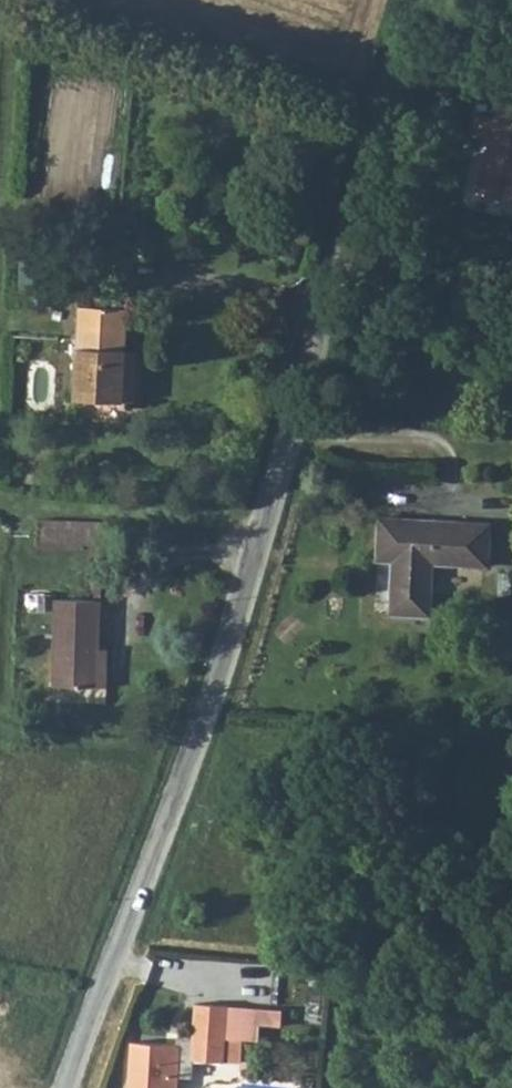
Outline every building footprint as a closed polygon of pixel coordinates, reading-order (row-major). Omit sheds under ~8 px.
[(478,195),(511,204),(511,101),(503,98),(498,117),(478,112),(472,135),(492,140),(478,195)] [(140,378),(129,377),(130,353),(132,312),(83,309),(78,400),(139,404),(140,378)] [(130,353),(129,377),(140,378),(141,354),(130,353)] [(382,517),(379,560),(395,561),(391,614),(432,617),(436,564),(489,568),(492,525),(382,517)] [(35,530),(35,558),(101,559),(102,531),(35,530)] [(55,612),(53,700),(106,700),(106,675),(98,674),(100,612),(55,612)] [(196,1003),(193,1035),(225,1037),(228,1005),(196,1003)] [(225,1037),(243,1039),(259,1040),(261,1007),(228,1005),(225,1037)] [(176,1035),(175,1045),(132,1042),(129,1087),(178,1087),(179,1076),(193,1077),(194,1060),(241,1063),(243,1039),(225,1037),(193,1035),(176,1035)]
